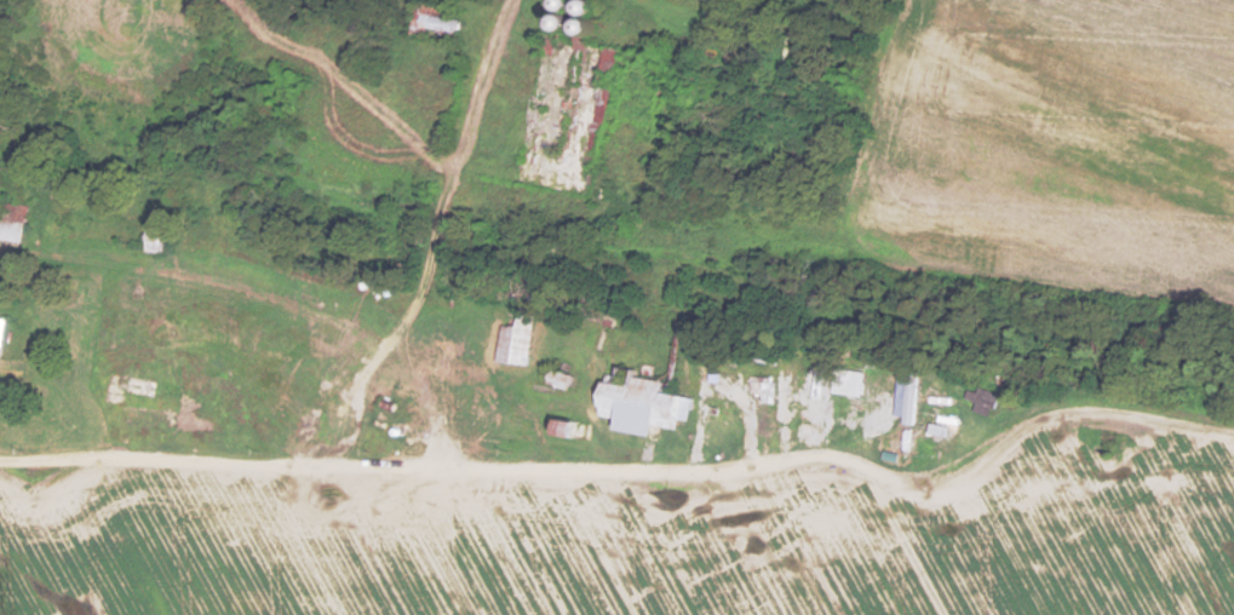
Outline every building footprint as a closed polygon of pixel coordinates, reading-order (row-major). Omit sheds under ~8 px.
[(458,11),(413,9),(411,38),(456,40),(458,11)] [(551,44),(534,41),(518,145),(535,148),(551,44)] [(156,237),(144,237),(144,252),(156,252),(156,237)] [(524,367),(533,317),(504,312),(495,361),(524,367)] [(192,416),(197,373),(121,363),(116,406),(192,416)] [(915,424),(916,373),(897,373),(896,424),(915,424)] [(691,397),(658,393),(660,380),(631,376),(630,386),(599,382),(594,416),(612,419),(611,429),(648,434),(649,426),(674,429),(676,419),(688,421),(691,397)] [(842,401),(872,401),(872,376),(842,376),(842,401)] [(977,403),(974,410),(988,416),(996,399),(970,387),(965,398),(977,403)] [(923,434),(940,445),(952,425),(936,414),(923,434)]
